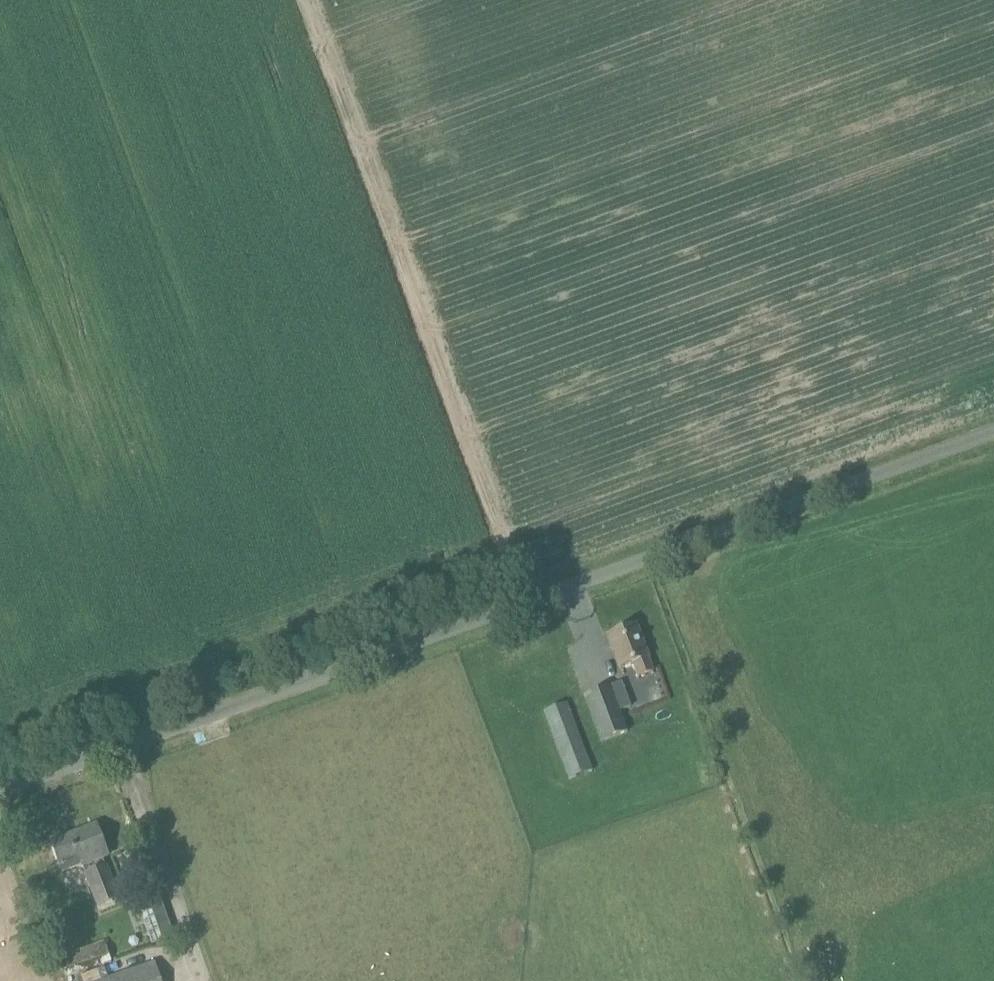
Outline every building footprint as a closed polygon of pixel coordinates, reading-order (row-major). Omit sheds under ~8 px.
[(654,671),(637,626),(608,637),(619,669),(633,664),(638,677),(654,671)] [(622,681),(583,696),(600,743),(629,732),(621,712),(632,707),(622,681)] [(594,771),(568,703),(543,712),(569,780),(594,771)] [(106,866),(104,860),(109,858),(97,825),(51,843),(58,864),(59,863),(63,874),(83,867),(86,874),(85,874),(98,910),(122,900),(108,866),(106,866)] [(68,978),(112,962),(104,940),(60,957),(68,978)] [(156,961),(100,980),(162,980),(156,961)]
